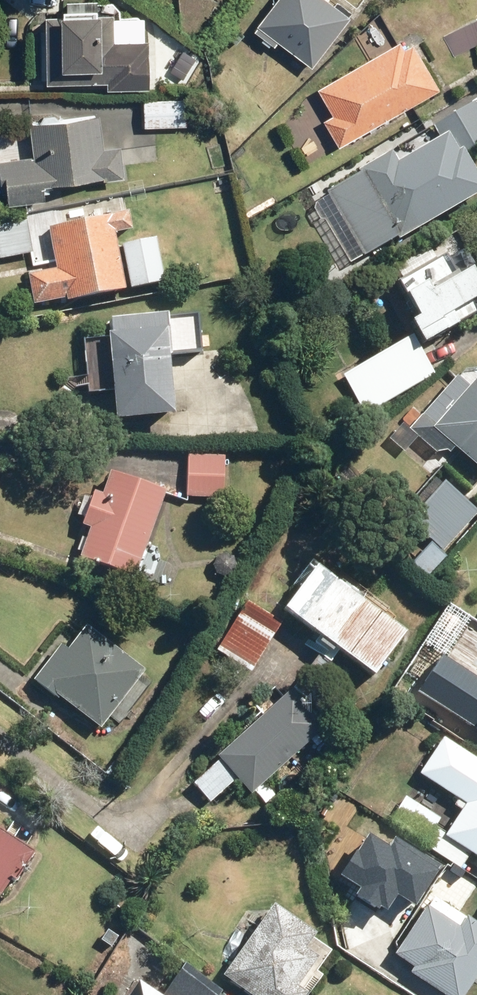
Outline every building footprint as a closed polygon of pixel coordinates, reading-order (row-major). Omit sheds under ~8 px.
[(276,48),(281,42),(312,67),(353,16),(332,0),(273,0),(250,28),(276,48)] [(122,11),(65,8),(63,64),(96,65),(96,79),(109,79),(109,87),(148,88),(151,24),(141,15),(122,14),(122,11)] [(443,36),(454,57),(476,45),(476,18),(443,36)] [(414,31),(318,85),(334,112),(325,117),(340,144),(445,86),(414,31)] [(469,151),(476,147),(476,98),(476,97),(447,115),(313,196),(354,265),(476,190),(476,164),(469,151)] [(188,113),(188,99),(145,99),(145,126),(184,126),(184,113),(188,113)] [(108,177),(125,176),(122,143),(106,144),(103,111),(33,116),(36,154),(0,157),(0,175),(2,203),(48,200),(46,182),(108,177)] [(326,151),(305,114),(282,127),(303,164),(326,151)] [(129,203),(51,220),(61,267),(30,273),(38,308),(128,288),(128,286),(119,245),(116,234),(135,230),(129,203)] [(0,224),(0,259),(35,254),(31,220),(0,224)] [(157,237),(124,244),(134,287),(166,280),(157,237)] [(402,275),(423,313),(416,317),(423,330),(428,340),(476,313),(476,301),(476,300),(476,299),(476,266),(463,241),(402,275)] [(178,412),(174,352),(204,351),(201,310),(172,312),(112,315),(113,335),(87,337),(90,392),(117,391),(118,416),(178,412)] [(428,340),(423,330),(344,375),(366,415),(445,370),(428,340)] [(460,373),(413,427),(405,420),(390,437),(401,447),(406,451),(420,435),(446,458),(456,446),(476,464),(476,376),(471,383),(460,373)] [(228,455),(189,453),(187,495),(226,497),(228,455)] [(95,488),(82,524),(91,527),(82,554),(140,574),(171,488),(113,467),(105,489),(104,492),(95,488)] [(405,516),(430,538),(416,555),(432,569),(476,518),(476,507),(440,475),(405,516)] [(413,629),(319,560),(285,606),(319,632),(309,645),(332,663),(342,649),(378,676),(413,629)] [(284,622),(246,600),(219,647),(257,669),(284,622)] [(72,646),(57,635),(29,671),(111,736),(158,676),(90,623),(72,646)] [(472,643),(455,669),(476,684),(476,646),(472,643)] [(252,708),(262,719),(194,784),(212,803),(238,779),(254,795),(332,721),(298,685),(287,696),(276,685),(252,708)] [(420,771),(466,801),(444,835),(476,857),(476,755),(444,733),(420,771)] [(3,896),(14,877),(21,881),(40,850),(0,826),(0,894),(3,896)] [(378,898),(396,908),(422,865),(357,826),(324,881),(371,910),(378,898)] [(464,911),(439,895),(400,956),(415,966),(411,971),(449,994),(469,994),(476,983),(476,892),(464,911)] [(337,945),(277,901),(222,975),(249,994),(311,994),(326,974),(319,969),(337,945)] [(163,994),(142,980),(132,994),(220,994),(226,986),(185,960),(163,994)]
